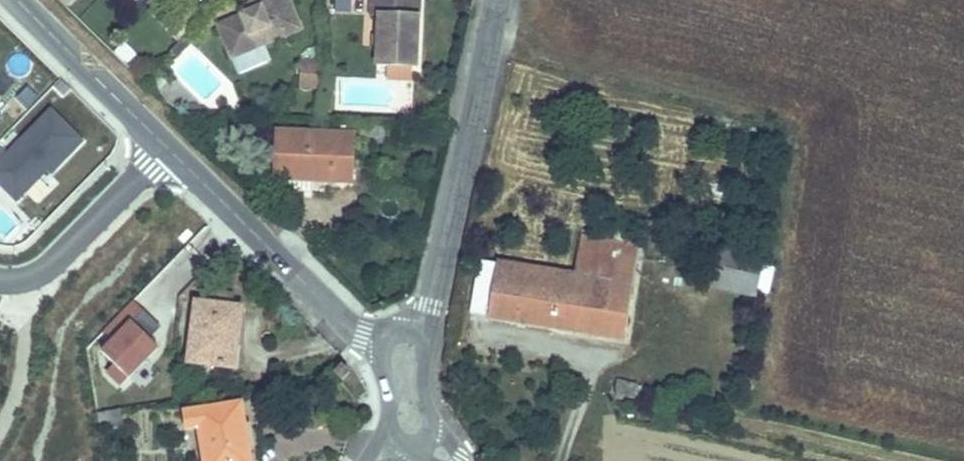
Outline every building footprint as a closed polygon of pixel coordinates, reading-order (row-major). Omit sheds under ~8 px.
[(226,52),(245,44),(296,23),(286,0),(247,0),(248,3),(241,7),(212,19),(226,52)] [(414,0),(365,0),(365,9),(373,9),(371,59),(411,61),(414,0)] [(180,31),(165,47),(172,53),(187,38),(180,31)] [(245,44),(226,52),(232,67),(252,59),(245,44)] [(294,82),(314,83),(315,55),(295,54),(294,82)] [(52,113),(9,156),(0,147),(0,185),(17,201),(47,171),(51,175),(83,143),(52,113)] [(346,135),(375,134),(375,118),(344,118),(344,127),(269,125),(268,172),(343,173),(346,135)] [(637,242),(578,231),(568,275),(585,278),(575,329),(620,337),(637,242)] [(709,232),(701,283),(751,292),(762,242),(709,232)] [(490,286),(484,316),(575,329),(585,278),(568,275),(495,262),(490,286)] [(465,311),(484,316),(490,286),(471,282),(465,311)] [(108,376),(122,390),(159,353),(150,345),(162,333),(135,306),(106,335),(116,345),(103,358),(115,369),(108,376)] [(195,313),(189,371),(233,376),(237,349),(231,343),(234,318),(195,313)] [(337,373),(344,379),(353,370),(346,364),(337,373)] [(614,376),(610,393),(630,397),(633,379),(614,376)] [(182,420),(184,435),(198,433),(203,460),(251,460),(248,449),(241,450),(236,426),(240,425),(236,410),(182,420)] [(98,414),(99,427),(121,426),(120,412),(98,414)]
